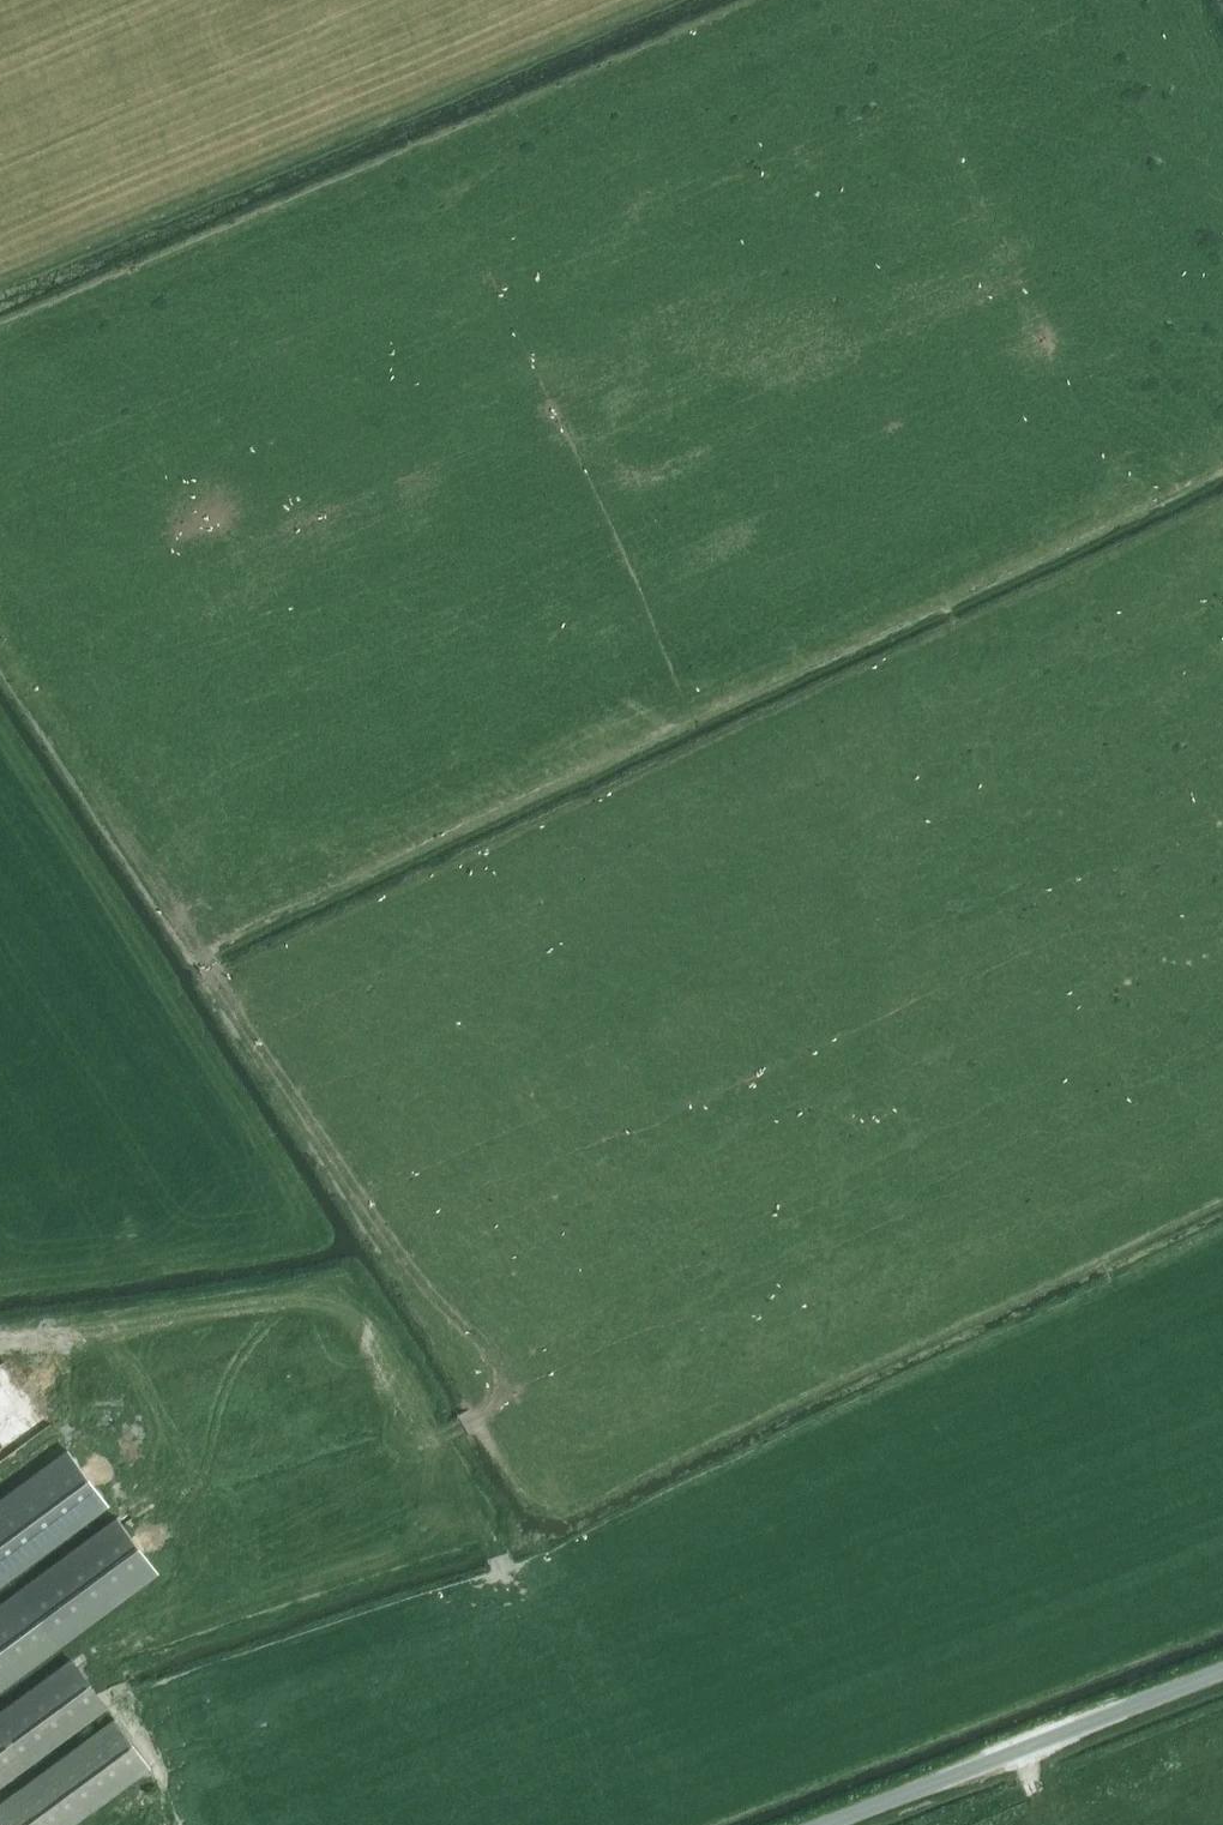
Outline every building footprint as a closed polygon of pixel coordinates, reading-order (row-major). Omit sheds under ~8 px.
[(109,1506),(67,1450),(0,1499),(0,1587),(109,1506)] [(159,1575),(116,1517),(0,1603),(0,1692),(159,1575)] [(72,1658),(0,1711),(0,1788),(108,1708),(72,1658)] [(114,1718),(0,1803),(0,1824),(74,1824),(151,1768),(114,1718)]
